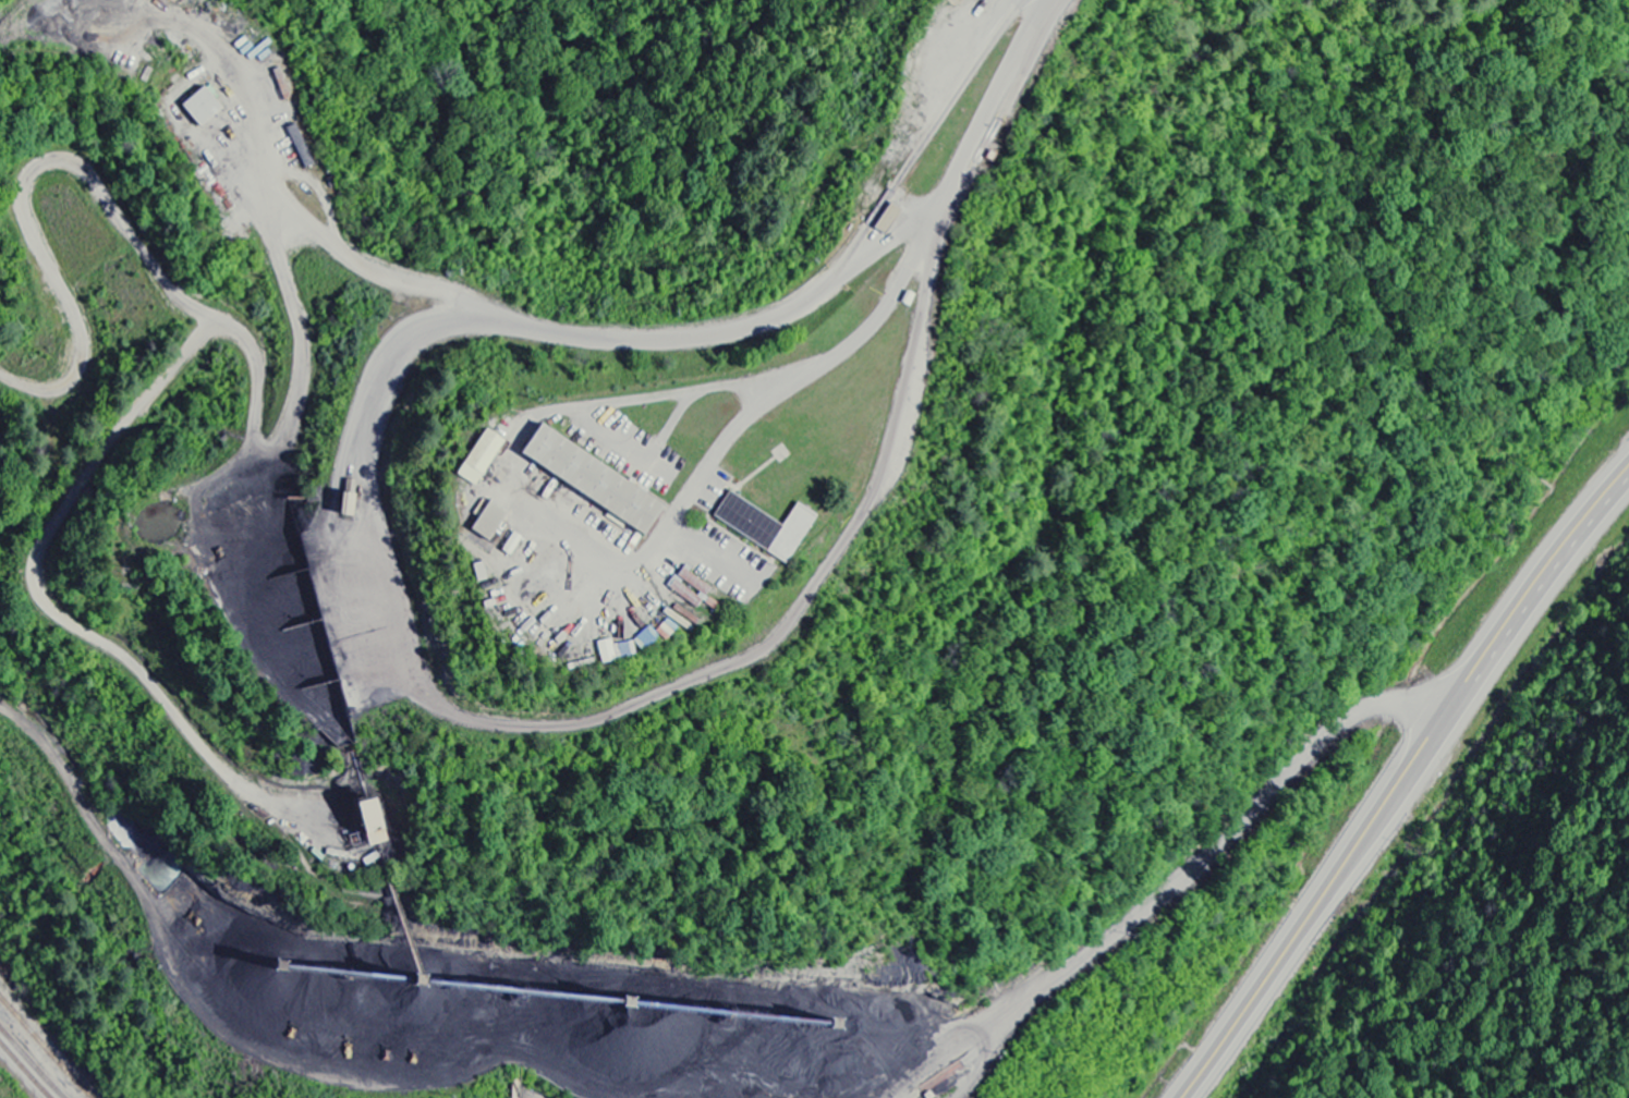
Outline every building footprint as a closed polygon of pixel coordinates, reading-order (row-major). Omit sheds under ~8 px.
[(199,130),(221,110),(202,88),(180,108),(199,130)] [(517,456),(645,533),(663,503),(536,425),(517,456)] [(476,486),(504,441),(484,429),(456,475),(476,486)] [(817,515),(796,503),(783,525),(728,493),(713,519),(788,563),(817,515)] [(506,510),(487,500),(470,531),(489,541),(506,510)] [(522,537),(512,532),(502,552),(511,557),(522,537)] [(471,565),(477,583),(487,580),(482,562),(471,565)] [(601,664),(615,662),(611,640),(597,642),(601,664)] [(386,841),(374,798),(350,804),(362,848),(386,841)]
